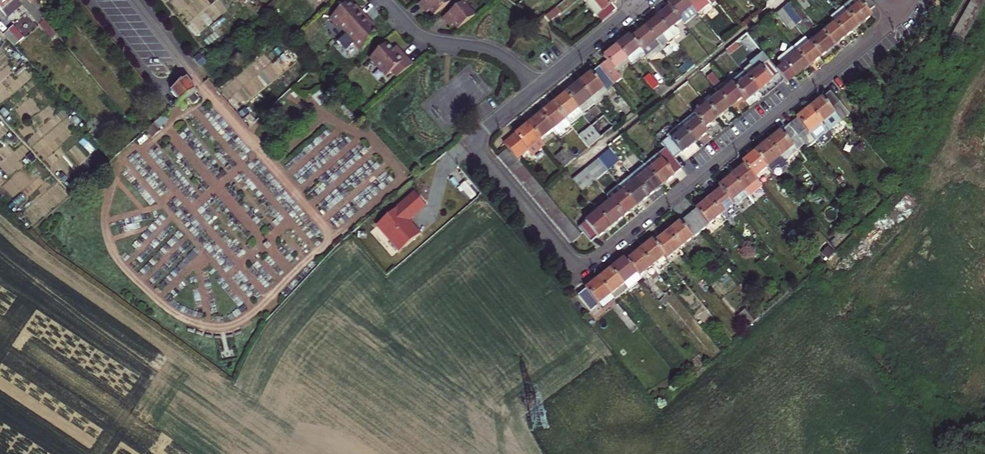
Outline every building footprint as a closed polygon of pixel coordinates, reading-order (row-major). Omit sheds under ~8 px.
[(6,16),(17,6),(15,4),(17,2),(16,0),(0,0),(0,9),(6,16)] [(31,5),(27,0),(21,0),(20,3),(38,24),(44,20),(40,15),(31,5)] [(40,15),(46,11),(37,0),(31,5),(40,15)] [(451,2),(450,0),(424,0),(419,3),(424,10),(426,8),(427,10),(428,11),(430,10),(434,15),(451,2)] [(592,0),(602,12),(597,16),(602,23),(617,11),(612,5),(616,2),(614,0),(592,0)] [(667,5),(670,8),(681,21),(684,25),(696,15),(684,0),(673,0),(667,5)] [(719,0),(684,0),(696,15),(709,4),(711,6),(719,0)] [(804,11),(810,6),(805,0),(795,0),(804,11)] [(843,7),(858,27),(866,20),(872,16),(868,12),(875,7),(870,0),(852,0),(843,7)] [(949,40),(960,46),(984,2),(984,0),(972,0),(949,40)] [(346,33),(365,16),(359,10),(358,11),(356,9),(348,1),(330,18),(336,26),(338,24),(346,33)] [(458,29),(475,16),(464,1),(443,18),(448,24),(450,22),(451,24),(452,25),(454,24),(458,29)] [(788,4),(782,9),(795,25),(801,20),(788,4)] [(852,32),(858,27),(843,7),(830,17),(835,23),(846,37),(852,32)] [(561,13),(556,8),(544,17),(549,23),(561,13)] [(672,28),(681,21),(670,8),(663,13),(657,18),(668,31),(673,38),(679,33),(676,29),(674,30),(672,28)] [(789,31),(795,25),(782,9),(776,14),(789,31)] [(50,15),(46,11),(40,15),(44,20),(50,15)] [(370,22),(365,16),(346,33),(354,42),(353,44),(359,51),(378,34),(371,26),(369,24),(370,22)] [(668,32),(668,31),(657,18),(651,23),(644,28),(659,46),(661,48),(667,43),(661,37),(668,32)] [(840,42),(846,37),(835,23),(822,33),(833,47),(840,42)] [(646,57),(659,46),(644,28),(637,34),(631,39),(643,52),(646,57)] [(9,31),(4,35),(14,47),(19,42),(9,31)] [(667,43),(673,38),(668,32),(661,37),(667,43)] [(822,33),(810,44),(821,57),(827,52),(833,47),(822,33)] [(631,39),(629,36),(622,42),(616,47),(627,59),(628,61),(631,65),(637,60),(635,58),(643,52),(631,39)] [(805,38),(793,48),(808,67),(815,62),(821,57),(810,44),(805,38)] [(968,39),(963,48),(969,51),(974,43),(968,39)] [(395,52),(386,43),(369,58),(386,77),(391,72),(396,77),(412,65),(401,52),(397,55),(395,52)] [(656,55),(662,50),(661,48),(659,46),(646,57),(648,59),(655,53),(656,55)] [(627,59),(616,47),(607,54),(603,57),(607,61),(599,68),(613,85),(621,78),(616,72),(614,70),(627,59)] [(776,71),(779,74),(787,84),(794,78),(795,78),(799,75),(808,67),(793,48),(779,59),(781,62),(779,63),(782,66),(776,71)] [(194,59),(199,65),(210,56),(206,50),(194,59)] [(751,66),(750,68),(748,66),(742,70),(745,74),(759,91),(770,82),(772,81),(771,80),(779,74),(776,71),(762,53),(750,64),(751,66)] [(614,70),(616,72),(622,67),(622,66),(628,61),(627,59),(614,70)] [(587,76),(578,84),(590,99),(603,89),(605,91),(606,91),(613,85),(599,68),(591,74),(591,73),(587,76)] [(707,78),(715,88),(721,84),(712,73),(707,78)] [(653,90),(659,86),(650,74),(644,79),(653,90)] [(753,96),(759,91),(745,74),(732,85),(743,98),(746,102),(753,96)] [(186,79),(171,91),(178,101),(180,102),(180,103),(180,102),(184,107),(189,102),(193,106),(200,100),(195,94),(197,92),(195,90),(186,79)] [(743,98),(732,85),(729,80),(722,85),(717,90),(716,90),(719,95),(730,108),(736,103),(743,98)] [(594,104),(590,99),(578,84),(571,89),(565,94),(582,114),(594,104)] [(609,95),(606,91),(605,91),(603,89),(590,99),(594,104),(595,106),(609,95)] [(712,100),(719,95),(716,90),(709,96),(712,100)] [(820,100),(809,109),(828,132),(849,115),(830,92),(822,98),(820,100)] [(582,115),(582,114),(565,94),(558,100),(553,104),(570,125),(582,115)] [(724,113),(730,108),(719,95),(712,100),(709,96),(703,101),(707,105),(717,118),(724,113)] [(557,135),(570,125),(553,104),(546,110),(540,115),(553,130),(557,135)] [(707,105),(694,115),(705,129),(711,123),(717,118),(707,105)] [(807,149),(828,132),(809,109),(799,117),(796,119),(796,120),(789,126),(805,146),(807,149)] [(540,140),(553,130),(540,115),(534,120),(527,125),(540,140)] [(601,137),(613,127),(604,115),(591,126),(601,137)] [(701,138),(708,132),(705,129),(694,115),(693,115),(681,125),(695,143),(701,138)] [(164,116),(155,124),(160,129),(169,121),(164,116)] [(161,131),(160,129),(155,124),(155,123),(146,131),(152,139),(161,131)] [(504,144),(508,149),(513,154),(517,159),(527,151),(532,156),(545,146),(540,140),(527,125),(514,136),(504,144)] [(686,150),(695,143),(681,125),(667,136),(669,138),(662,144),(665,149),(674,159),(681,153),(682,154),(686,150)] [(588,148),(601,137),(591,126),(579,136),(588,148)] [(778,134),(768,142),(784,163),(805,146),(789,126),(781,132),(778,134)] [(610,149),(620,161),(621,163),(634,153),(620,136),(608,146),(610,149)] [(761,147),(755,153),(768,168),(771,173),(779,167),(782,171),(787,166),(784,163),(768,142),(761,147)] [(569,163),(575,158),(567,147),(561,152),(569,163)] [(502,164),(513,154),(508,149),(497,158),(502,164)] [(610,149),(598,159),(607,171),(620,161),(610,149)] [(665,149),(645,166),(661,186),(673,177),(674,176),(674,175),(682,169),(674,159),(665,149)] [(561,152),(555,157),(564,167),(569,163),(561,152)] [(749,157),(742,163),(745,166),(755,179),(768,168),(755,153),(749,157)] [(518,160),(517,159),(513,154),(502,164),(507,169),(518,160)] [(607,171),(598,159),(585,169),(594,181),(607,171)] [(512,175),(522,166),(518,160),(507,169),(512,175)] [(517,181),(527,172),(522,166),(512,175),(517,181)] [(644,166),(632,176),(649,197),(655,191),(661,186),(645,166),(644,166)] [(751,196),(762,187),(758,183),(755,179),(745,166),(737,172),(732,176),(747,196),(749,194),(751,196)] [(582,191),(594,181),(585,169),(572,180),(582,191)] [(522,187),(532,178),(527,172),(517,181),(522,187)] [(632,176),(622,184),(619,186),(636,207),(643,201),(649,197),(632,176)] [(719,187),(721,190),(735,207),(748,197),(747,196),(732,176),(726,181),(719,187)] [(527,192),(537,183),(532,178),(522,187),(527,192)] [(532,198),(542,189),(537,183),(527,192),(532,198)] [(629,212),(636,207),(619,186),(606,196),(611,201),(623,217),(629,212)] [(536,204),(547,195),(545,193),(542,189),(532,198),(536,204)] [(842,283),(917,199),(906,189),(831,273),(842,283)] [(723,217),(735,207),(721,190),(715,195),(709,200),(721,215),(723,217)] [(428,205),(417,191),(379,224),(401,250),(422,233),(411,220),(428,205)] [(552,201),(547,196),(547,195),(536,204),(541,210),(552,201)] [(698,209),(688,217),(701,232),(708,226),(721,215),(709,200),(698,209)] [(546,215),(557,207),(552,201),(541,210),(546,215)] [(611,201),(598,212),(611,227),(617,222),(623,217),(611,201)] [(551,221),(561,212),(557,207),(546,215),(551,221)] [(738,211),(735,207),(723,217),(726,221),(738,211)] [(556,227),(566,218),(561,212),(551,221),(556,227)] [(600,235),(611,227),(598,212),(579,227),(591,242),(597,237),(598,237),(600,235)] [(713,232),(726,221),(723,217),(721,215),(708,226),(713,232)] [(678,225),(667,234),(680,249),(701,232),(688,217),(678,225)] [(561,233),(571,224),(566,218),(556,227),(561,233)] [(566,239),(576,230),(571,224),(561,233),(566,239)] [(571,244),(581,235),(576,230),(566,239),(571,244)] [(654,244),(665,257),(667,259),(680,249),(667,234),(661,239),(654,244)] [(646,246),(639,251),(652,267),(665,257),(654,244),(652,241),(646,246)] [(626,262),(639,277),(643,274),(652,267),(639,251),(633,257),(626,262)] [(617,264),(611,269),(628,290),(629,291),(642,280),(639,277),(626,262),(624,259),(617,264)] [(605,275),(599,280),(611,295),(615,300),(628,290),(611,269),(605,275)] [(590,312),(611,295),(599,280),(588,288),(585,290),(586,291),(578,297),(590,312)]
